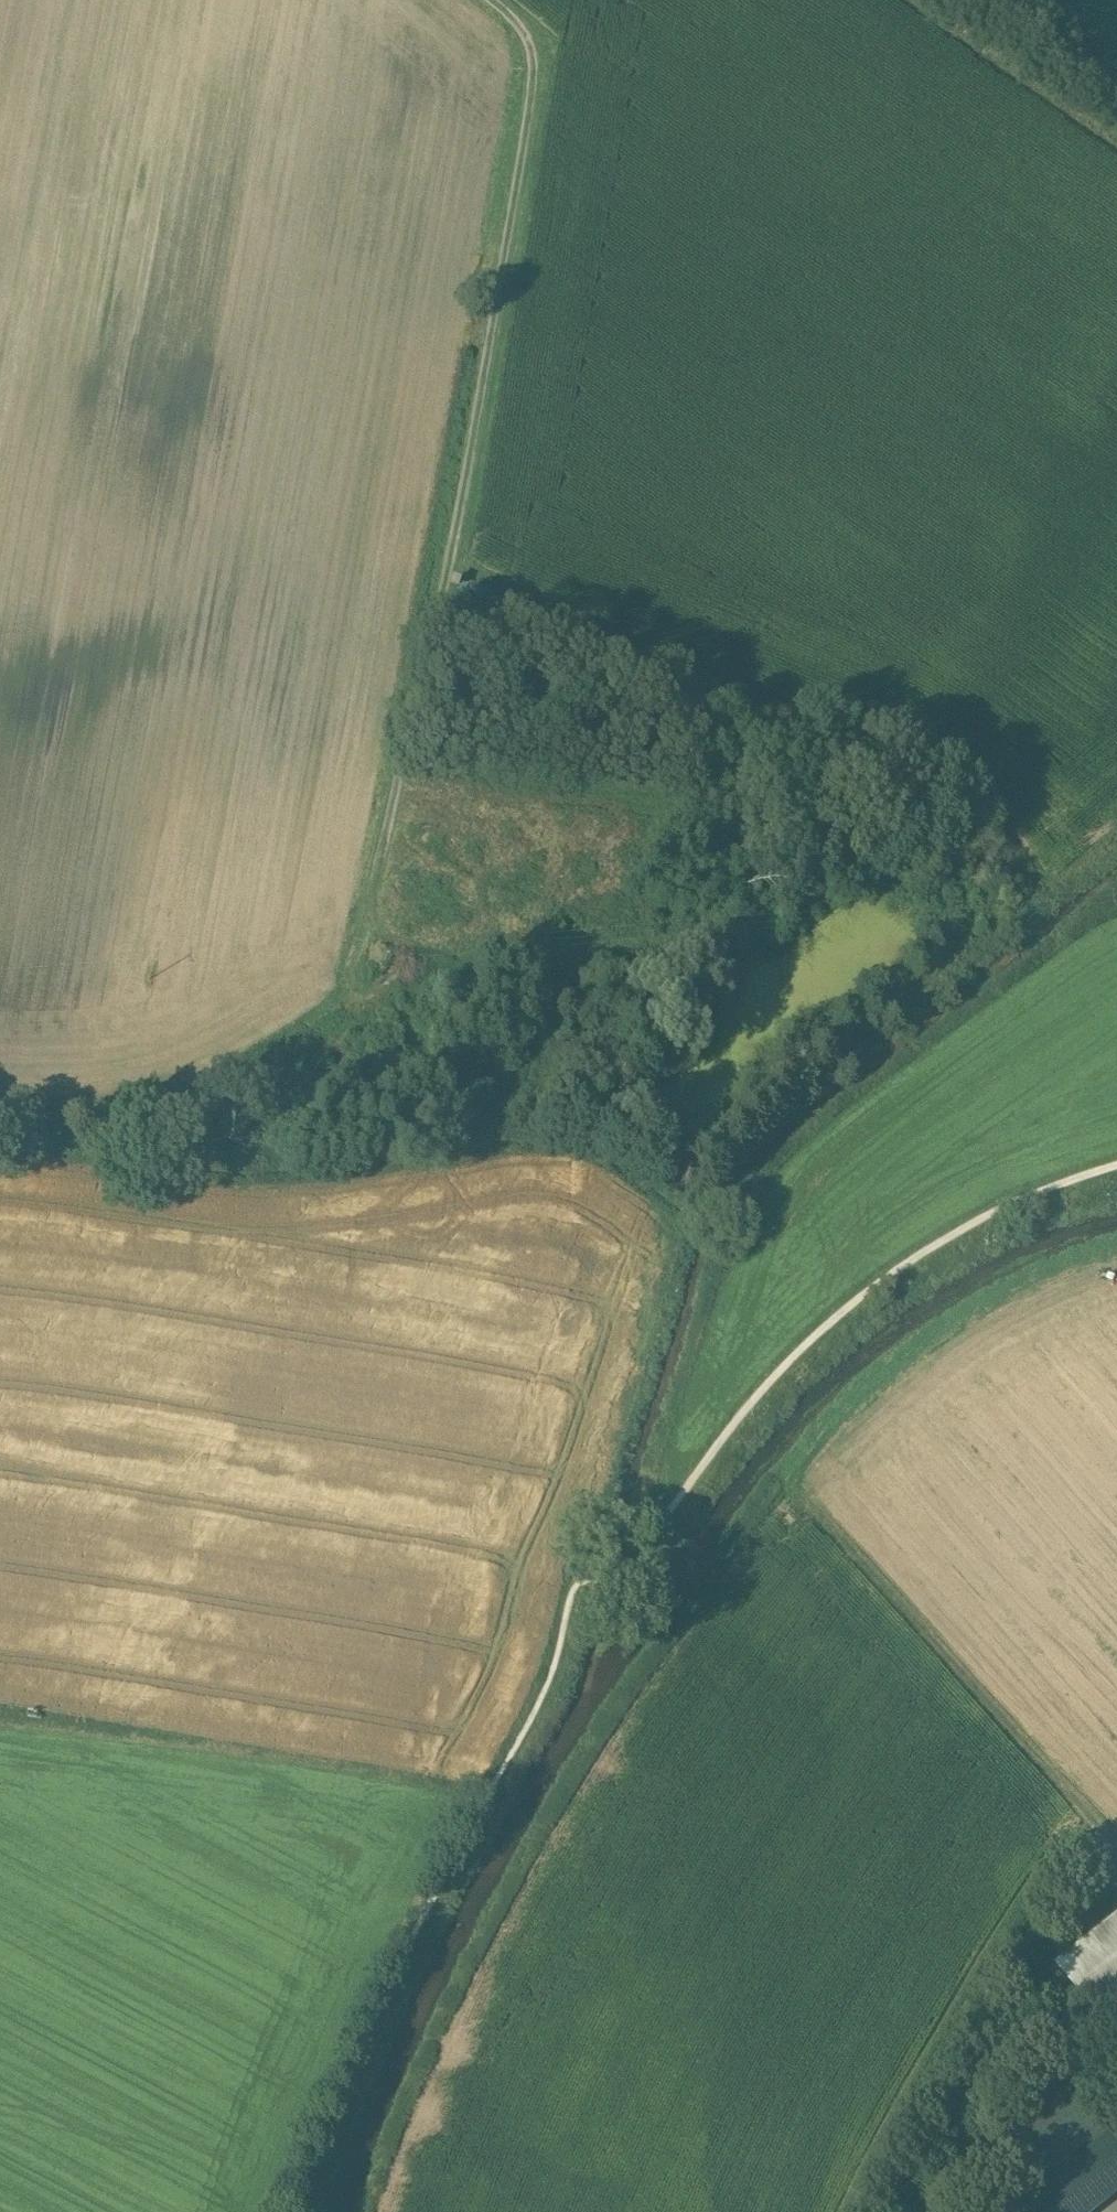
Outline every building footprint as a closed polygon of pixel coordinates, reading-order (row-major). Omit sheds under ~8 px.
[(1054,1966),(1093,2016),(1116,1997),(1116,1917),(1054,1966)] [(1097,2127),(1030,2178),(994,2209),(996,2211),(1091,2211),(1116,2192),(1116,2152),(1097,2127)]
